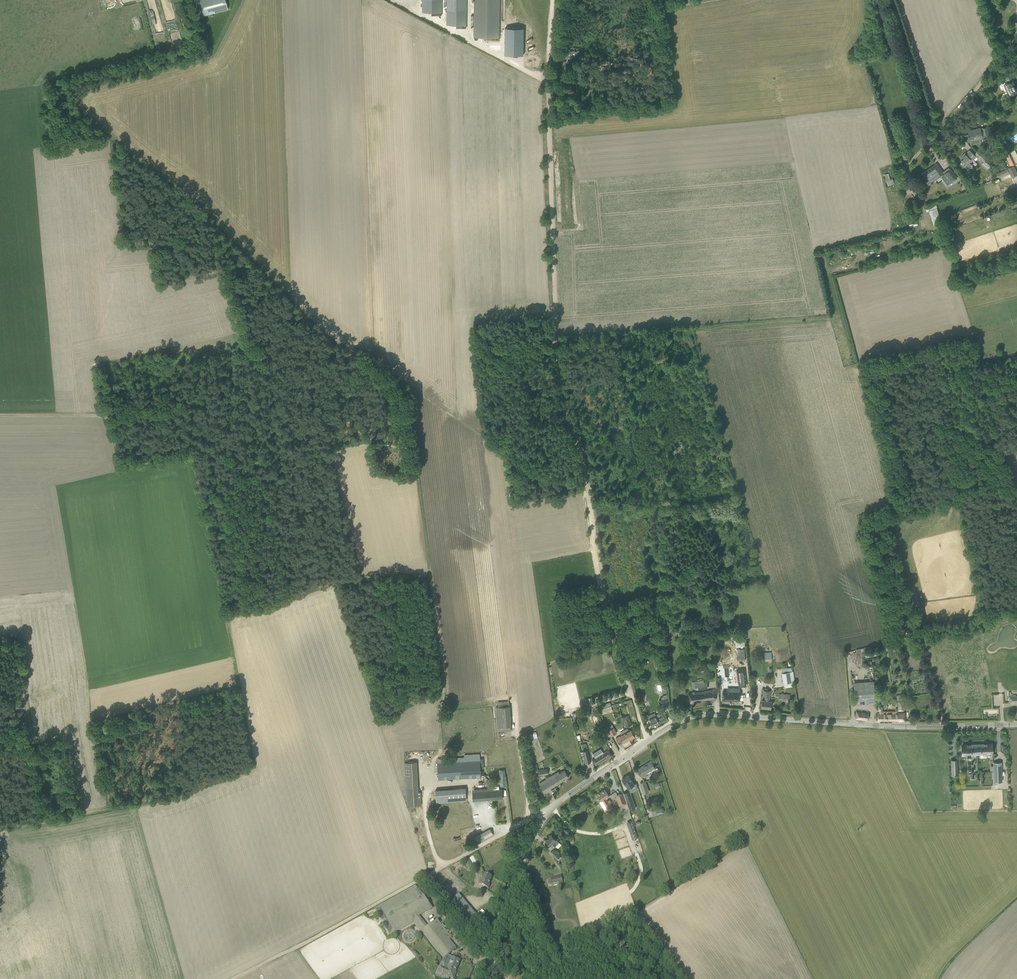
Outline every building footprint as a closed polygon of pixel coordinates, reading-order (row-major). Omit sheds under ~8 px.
[(225,0),(199,0),(203,16),(209,14),(212,13),(228,9),(225,0)] [(422,12),(442,13),(442,7),(442,0),(422,0),(422,12)] [(447,25),(466,25),(467,0),(447,0),(447,25)] [(474,37),(475,40),(478,40),(479,37),(484,37),(484,40),(499,40),(499,38),(500,0),(472,0),(474,0),(474,37)] [(505,28),(505,55),(523,55),(523,28),(505,28)] [(570,52),(565,53),(566,57),(568,57),(569,60),(574,59),(574,58),(578,57),(581,56),(580,50),(575,51),(575,50),(570,52)] [(1011,78),(1012,77),(1010,72),(1005,74),(1007,80),(1008,79),(1009,82),(1005,84),(1010,95),(1016,92),(1016,90),(1011,78)] [(969,134),(964,135),(969,142),(970,141),(974,141),(974,140),(980,138),(980,140),(988,138),(986,133),(986,132),(985,127),(981,128),(981,127),(968,131),(969,134)] [(967,163),(964,166),(968,170),(973,165),(971,163),(977,156),(970,150),(966,154),(965,153),(961,157),(962,159),(962,160),(963,159),(967,163)] [(1003,155),(1008,166),(1016,163),(1011,152),(1003,155)] [(985,159),(981,155),(979,158),(983,162),(982,164),(987,169),(990,166),(989,165),(990,165),(985,159)] [(1010,174),(1011,177),(1016,175),(1016,173),(1014,165),(1008,168),(1008,169),(1010,174)] [(926,170),(921,174),(929,185),(941,177),(940,175),(940,174),(935,167),(928,172),(926,170)] [(957,179),(950,169),(944,174),(942,172),(940,174),(940,175),(941,175),(945,181),(947,179),(950,183),(957,179)] [(1010,174),(1008,169),(996,174),(1000,178),(1010,174)] [(906,591),(909,606),(918,603),(916,593),(913,593),(912,589),(906,591)] [(706,636),(697,637),(698,645),(707,643),(706,636)] [(736,650),(737,661),(745,660),(744,649),(736,650)] [(746,685),(744,669),(736,670),(738,686),(746,685)] [(782,673),(783,683),(784,683),(784,687),(791,686),(791,682),(795,682),(793,671),(792,671),(789,672),(782,673)] [(853,682),(855,704),(860,703),(860,700),(865,700),(865,703),(875,702),(874,681),(853,682)] [(722,691),(722,700),(740,701),(740,692),(740,688),(735,688),(730,688),(729,691),(722,691)] [(688,693),(689,698),(690,703),(716,699),(714,689),(695,693),(694,692),(688,693)] [(772,701),(769,701),(770,691),(763,690),(762,696),(765,696),(764,700),(762,700),(761,708),(771,709),(771,705),(772,705),(773,704),(774,702),(772,701)] [(664,703),(665,708),(670,707),(668,698),(668,696),(661,697),(662,704),(664,703)] [(498,707),(496,707),(498,726),(498,731),(511,730),(509,707),(509,706),(498,707)] [(883,711),(883,706),(878,706),(878,711),(879,711),(879,712),(878,712),(878,721),(905,721),(905,712),(898,712),(898,711),(883,711)] [(647,716),(650,722),(652,727),(659,724),(659,723),(668,720),(665,714),(664,711),(656,715),(655,713),(647,716)] [(622,717),(626,727),(632,725),(628,715),(622,717)] [(608,730),(611,736),(617,733),(614,727),(613,727),(612,724),(607,727),(608,730)] [(627,728),(624,730),(629,739),(635,736),(631,729),(629,730),(627,728)] [(629,739),(624,730),(620,732),(622,734),(615,738),(619,744),(623,742),(629,739)] [(600,740),(603,745),(610,741),(607,736),(600,740)] [(961,744),(961,756),(967,756),(967,752),(970,752),(970,755),(993,755),(993,742),(961,744)] [(595,757),(592,759),(594,761),(596,766),(613,755),(610,751),(609,748),(603,752),(601,748),(593,753),(595,757)] [(590,762),(588,750),(583,751),(583,753),(581,754),(583,763),(585,762),(585,763),(590,762)] [(480,758),(480,753),(464,754),(464,757),(437,759),(437,761),(438,780),(481,777),(481,768),(484,768),(483,758),(480,758)] [(648,776),(646,773),(655,768),(651,761),(637,769),(643,779),(648,776)] [(416,762),(404,763),(406,792),(407,806),(422,805),(421,791),(418,792),(416,762)] [(1002,781),(1001,762),(993,762),(994,781),(1002,781)] [(539,783),(544,792),(569,776),(564,769),(559,773),(558,771),(539,783)] [(629,774),(622,779),(626,785),(626,784),(628,788),(634,785),(632,781),(633,781),(629,774)] [(639,783),(643,794),(649,792),(645,781),(639,783)] [(493,788),(472,789),(473,801),(503,799),(502,789),(499,789),(499,787),(498,786),(494,786),(493,787),(493,788)] [(466,800),(465,788),(435,790),(436,803),(466,800)] [(607,798),(609,796),(605,789),(597,794),(601,801),(602,801),(608,811),(613,808),(610,804),(612,803),(610,799),(608,800),(607,798)] [(629,810),(635,808),(632,796),(630,791),(624,793),(623,793),(625,799),(629,810)] [(616,795),(619,806),(627,803),(623,793),(616,795)] [(632,821),(629,822),(635,839),(638,838),(632,821)] [(475,836),(477,842),(493,834),(490,829),(475,836)] [(551,845),(550,846),(553,848),(559,842),(551,834),(551,835),(550,835),(549,836),(549,837),(546,840),(551,845)] [(550,853),(557,859),(558,860),(561,857),(560,856),(561,855),(554,849),(550,853)] [(463,861),(467,867),(472,865),(468,858),(463,861)] [(480,879),(478,884),(484,886),(488,888),(490,885),(489,884),(492,877),(487,875),(484,873),(484,874),(481,880),(480,879)] [(551,878),(547,879),(548,884),(552,883),(552,884),(558,882),(559,885),(563,884),(561,875),(551,877),(551,878)] [(449,939),(452,937),(437,919),(427,926),(419,916),(433,908),(417,888),(376,911),(390,935),(414,922),(443,959),(456,948),(449,939)] [(449,902),(464,921),(468,925),(477,917),(458,895),(449,902)] [(455,972),(460,960),(451,956),(451,957),(453,958),(449,967),(447,966),(446,968),(443,967),(441,972),(449,975),(450,975),(450,976),(450,977),(454,978),(456,972),(455,972)]
